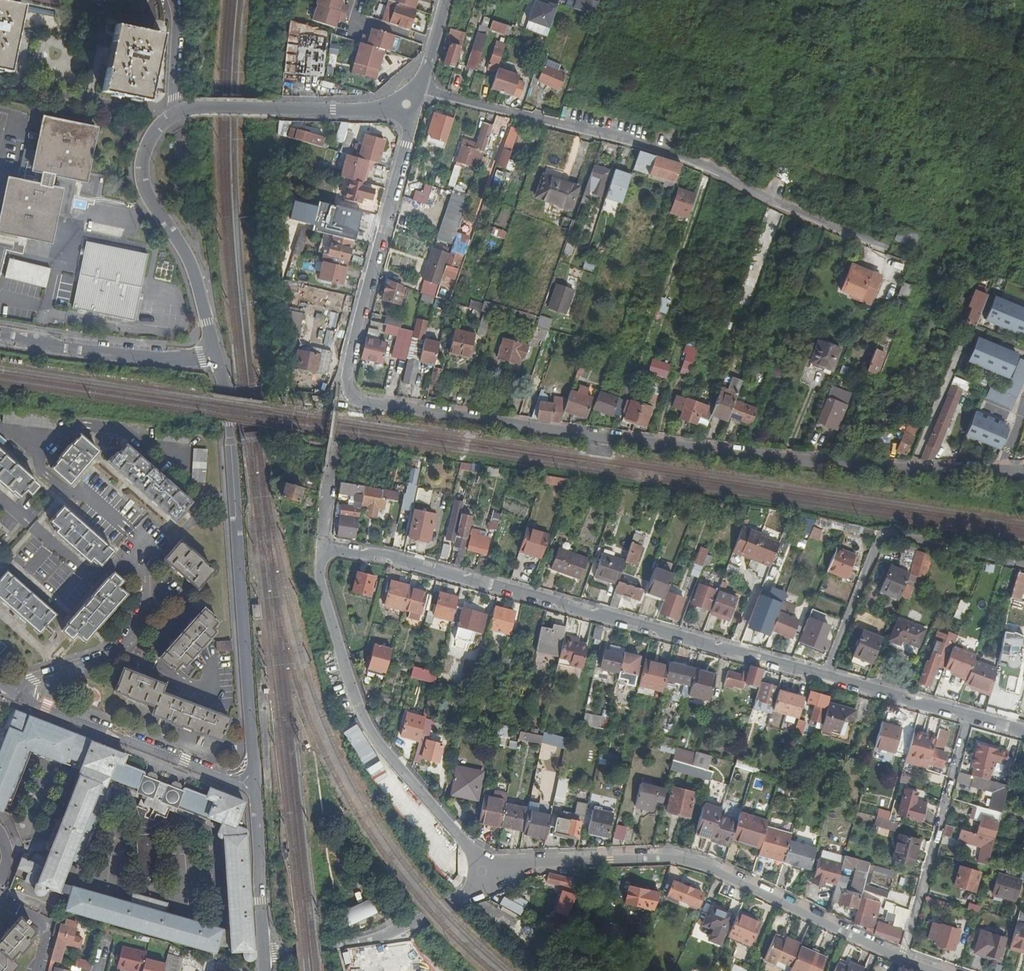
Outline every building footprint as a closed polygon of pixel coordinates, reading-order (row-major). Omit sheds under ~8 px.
[(14,74),(28,4),(4,0),(0,0),(0,71),(14,74)] [(310,21),(333,28),(335,19),(342,21),(347,7),(338,4),(340,0),(315,0),(313,5),(315,5),(310,21)] [(391,2),(414,9),(417,0),(392,0),(391,2)] [(587,14),(592,0),(591,0),(577,0),(574,9),(587,14)] [(409,31),(416,10),(414,9),(391,2),(390,1),(383,22),(409,31)] [(550,31),(557,9),(549,6),(548,9),(542,7),(535,4),(528,23),(550,31)] [(292,22),(288,55),(324,64),(328,33),(292,22)] [(493,22),(490,30),(499,32),(502,25),(493,22)] [(102,94),(152,104),(165,34),(116,24),(102,94)] [(509,36),(512,28),(502,25),(499,32),(509,36)] [(467,69),(477,72),(490,30),(481,27),(467,69)] [(395,35),(373,28),(371,35),(364,33),(360,43),(361,44),(383,51),(390,53),(395,35)] [(448,37),(464,42),(466,34),(450,29),(448,37)] [(444,65),(455,69),(464,42),(448,37),(446,36),(444,44),(451,46),(444,65)] [(353,72),(376,78),(383,51),(361,44),(353,72)] [(489,67),(498,70),(504,51),(495,48),(489,67)] [(286,71),(296,73),(296,74),(300,75),(323,78),(324,64),(288,55),(286,71)] [(542,55),(532,84),(537,86),(539,82),(560,91),(566,75),(559,73),(561,68),(547,62),(548,57),(542,55)] [(519,77),(498,70),(491,89),(513,96),(519,77)] [(284,82),(283,94),(303,95),(304,83),(284,82)] [(444,151),(454,121),(440,116),(441,113),(437,112),(427,143),(440,147),(439,149),(444,151)] [(53,244),(60,213),(72,215),(78,181),(87,183),(100,127),(43,116),(36,158),(23,155),(19,178),(9,176),(0,221),(0,232),(53,244)] [(505,124),(497,121),(492,134),(500,137),(505,124)] [(292,130),(294,122),(281,123),(281,137),(289,139),(292,130)] [(347,133),(349,126),(342,123),(338,134),(346,136),(347,133)] [(480,170),(495,126),(485,123),(477,145),(473,143),(465,165),(480,170)] [(292,130),(289,139),(317,147),(319,138),(292,130)] [(512,153),(518,134),(513,132),(508,146),(506,151),(512,153)] [(354,135),(347,133),(346,136),(344,145),(350,147),(354,135)] [(465,165),(473,143),(464,140),(448,186),(458,190),(465,165)] [(341,154),(347,155),(374,163),(379,164),(382,152),(363,147),(360,154),(342,149),(341,154)] [(506,170),(512,153),(506,151),(505,151),(499,168),(506,170)] [(676,183),(682,165),(639,152),(633,171),(646,175),(648,167),(652,168),(650,176),(676,183)] [(347,155),(340,178),(343,179),(349,180),(362,183),(366,184),(369,172),(371,173),(374,163),(347,155)] [(596,165),(593,173),(585,195),(591,197),(592,194),(601,197),(611,170),(596,165)] [(494,170),(492,183),(501,185),(503,171),(494,170)] [(631,177),(615,172),(606,199),(622,204),(631,177)] [(551,200),(559,178),(545,173),(537,195),(551,200)] [(580,186),(559,178),(551,200),(572,207),(580,186)] [(349,180),(343,179),(340,192),(346,194),(349,180)] [(349,180),(346,194),(344,204),(360,208),(363,198),(371,200),(374,190),(361,187),(362,183),(349,180)] [(416,192),(413,202),(427,205),(432,188),(432,187),(426,186),(423,194),(416,192)] [(688,220),(696,196),(679,190),(671,214),(688,220)] [(453,195),(436,243),(440,244),(440,242),(453,246),(469,201),(455,196),(453,195)] [(362,212),(320,201),(319,207),(295,200),(291,218),(315,225),(314,230),(356,240),(362,212)] [(685,227),(688,220),(671,214),(665,212),(663,219),(685,227)] [(572,229),(575,222),(564,218),(560,229),(571,233),(572,229)] [(302,229),(294,255),(301,257),(309,230),(302,229)] [(914,232),(908,247),(916,251),(922,235),(914,232)] [(459,256),(464,257),(467,247),(464,246),(467,239),(457,235),(452,253),(448,266),(446,266),(442,276),(455,281),(459,270),(456,269),(459,256)] [(324,262),(347,268),(353,241),(334,236),(329,255),(324,254),(323,262),(324,262)] [(136,322),(149,254),(87,241),(73,308),(136,322)] [(564,255),(574,259),(578,247),(568,243),(564,255)] [(810,263),(814,251),(806,247),(801,259),(810,263)] [(443,249),(434,276),(441,278),(449,255),(448,255),(449,251),(443,249)] [(461,271),(465,258),(464,257),(459,256),(456,269),(459,270),(461,271)] [(10,258),(5,277),(47,288),(51,268),(10,258)] [(596,264),(586,260),(584,267),(594,270),(596,264)] [(343,285),(347,268),(324,262),(320,279),(322,280),(332,282),(343,285)] [(859,302),(871,274),(851,266),(841,292),(850,296),(852,293),(860,297),(858,302),(859,302)] [(441,278),(434,276),(431,284),(439,286),(441,278)] [(402,289),(402,286),(391,282),(390,286),(387,285),(385,293),(386,294),(384,301),(400,305),(404,289),(402,289)] [(916,288),(903,283),(898,295),(911,301),(916,288)] [(550,309),(566,315),(574,292),(559,286),(550,309)] [(976,326),(988,296),(977,292),(970,308),(973,309),(967,323),(976,326)] [(434,304),(435,298),(423,295),(421,301),(434,304)] [(660,296),(655,310),(666,313),(671,300),(660,296)] [(985,319),(1023,335),(1023,311),(994,299),(985,319)] [(511,308),(485,301),(481,311),(492,315),(507,319),(511,308)] [(537,327),(541,317),(511,308),(507,319),(523,323),(536,327),(537,327)] [(294,338),(299,338),(301,327),(303,315),(297,313),(295,327),(294,338)] [(400,329),(402,322),(373,314),(371,322),(400,329)] [(537,327),(548,330),(552,320),(541,317),(537,327)] [(415,338),(424,341),(428,322),(419,320),(415,338)] [(545,340),(548,330),(537,327),(536,327),(533,337),(545,340)] [(380,332),(369,329),(362,360),(382,364),(387,344),(377,342),(380,332)] [(398,360),(406,362),(407,359),(413,337),(414,333),(400,329),(397,341),(403,342),(398,360)] [(475,336),(455,331),(450,354),(470,358),(475,336)] [(895,341),(882,335),(865,377),(878,383),(895,341)] [(420,362),(421,362),(425,341),(424,341),(415,338),(413,337),(407,359),(409,360),(420,362)] [(977,337),(968,358),(1008,375),(1017,354),(977,337)] [(520,358),(526,360),(530,347),(505,339),(499,359),(518,365),(520,358)] [(403,342),(397,341),(394,359),(398,360),(403,342)] [(832,373),(840,351),(818,342),(810,364),(832,373)] [(681,374),(693,375),(695,346),(683,345),(681,374)] [(300,370),(319,374),(325,351),(302,346),(298,361),(302,362),(300,370)] [(325,351),(319,374),(329,377),(334,353),(325,351)] [(666,378),(671,364),(651,358),(647,372),(666,378)] [(414,387),(420,362),(409,360),(404,385),(414,387)] [(431,386),(432,386),(440,388),(444,371),(435,369),(431,386)] [(440,388),(432,386),(429,398),(437,400),(440,388)] [(952,386),(947,396),(949,397),(958,401),(963,390),(952,386)] [(657,397),(630,388),(628,395),(655,405),(657,397)] [(851,395),(832,388),(817,424),(837,431),(851,395)] [(737,395),(721,390),(713,410),(712,415),(728,421),(729,418),(735,403),(737,395)] [(569,400),(565,412),(587,419),(593,399),(571,392),(569,400)] [(619,420),(625,402),(600,393),(594,410),(619,420)] [(533,419),(561,423),(562,422),(565,412),(569,400),(555,398),(554,405),(548,404),(549,398),(547,395),(541,394),(533,419)] [(467,395),(465,404),(475,408),(478,399),(467,395)] [(928,446),(938,450),(958,401),(949,397),(928,446)] [(709,422),(712,415),(706,413),(707,408),(688,401),(681,420),(696,425),(699,418),(709,422)] [(648,420),(649,421),(651,418),(649,417),(651,410),(631,402),(628,410),(627,409),(626,412),(627,413),(625,419),(646,426),(648,420)] [(757,411),(735,403),(729,418),(751,426),(757,411)] [(969,413),(960,434),(1000,450),(1009,429),(969,413)] [(696,425),(706,429),(709,422),(699,418),(696,425)] [(907,456),(918,428),(911,425),(907,435),(905,434),(897,452),(907,456)] [(188,434),(156,426),(153,439),(185,447),(188,434)] [(99,453),(80,437),(72,447),(72,446),(60,460),(52,470),(70,485),(99,453)] [(191,503),(126,446),(119,455),(118,454),(110,463),(176,522),(185,513),(186,514),(192,508),(189,506),(191,503)] [(927,446),(921,461),(933,461),(938,450),(928,446),(927,446)] [(193,450),(191,483),(205,483),(207,451),(193,450)] [(12,494),(13,493),(20,499),(26,492),(31,496),(38,487),(34,482),(0,452),(0,484),(12,494)] [(499,472),(486,469),(485,474),(485,475),(498,478),(499,472)] [(402,511),(408,513),(410,508),(412,508),(416,488),(416,487),(419,473),(417,472),(412,471),(409,486),(408,486),(406,495),(402,511)] [(319,494),(320,486),(307,483),(306,490),(319,494)] [(365,488),(341,484),(339,501),(355,503),(354,508),(342,506),(338,537),(356,541),(362,507),(365,488)] [(300,504),(303,490),(286,485),(283,499),(300,504)] [(388,492),(365,488),(362,507),(368,508),(367,517),(368,518),(375,519),(377,519),(379,510),(385,511),(387,501),(383,500),(384,492),(388,493),(388,495),(391,496),(392,492),(388,492)] [(429,507),(433,493),(419,490),(416,504),(429,507)] [(383,500),(387,501),(390,501),(391,496),(388,495),(388,493),(384,492),(383,500)] [(448,542),(456,543),(462,516),(465,504),(456,503),(448,542)] [(103,565),(114,552),(64,508),(51,523),(59,530),(56,534),(91,563),(93,560),(102,567),(103,565)] [(414,512),(408,538),(429,543),(435,517),(426,515),(427,512),(424,511),(424,514),(414,512)] [(462,516),(456,543),(457,544),(456,548),(459,549),(464,550),(469,531),(466,530),(469,518),(462,516)] [(497,533),(501,522),(493,519),(489,531),(497,533)] [(396,535),(398,527),(390,525),(387,538),(395,540),(396,535)] [(822,531),(814,528),(809,538),(817,541),(822,531)] [(779,550),(780,546),(760,538),(761,536),(743,529),(733,554),(741,557),(741,555),(764,564),(764,566),(771,569),(779,550)] [(542,560),(550,537),(527,530),(520,553),(542,560)] [(469,552),(486,556),(490,541),(480,539),(481,534),(473,532),(472,536),(473,537),(469,552)] [(639,533),(636,532),(625,563),(636,567),(643,544),(640,543),(642,537),(638,536),(639,533)] [(395,540),(394,547),(400,548),(402,536),(396,535),(395,540)] [(180,542),(164,560),(198,589),(213,571),(203,563),(204,562),(191,550),(190,551),(180,542)] [(443,544),(440,558),(449,559),(451,545),(443,544)] [(699,577),(706,548),(698,546),(690,575),(699,577)] [(459,549),(455,565),(462,567),(467,551),(464,550),(459,549)] [(855,556),(837,549),(827,572),(846,579),(855,556)] [(581,581),(587,561),(559,552),(552,571),(581,581)] [(909,575),(924,580),(928,567),(931,557),(930,555),(917,552),(912,565),(909,575)] [(618,581),(625,563),(604,556),(596,579),(616,586),(618,581)] [(712,557),(708,556),(703,567),(708,569),(712,557)] [(477,572),(484,574),(488,563),(482,561),(480,562),(477,572)] [(899,600),(900,597),(909,575),(891,567),(881,592),(899,600)] [(667,594),(673,578),(655,571),(646,595),(655,599),(656,597),(665,600),(667,594)] [(0,582),(0,599),(40,634),(56,616),(7,574),(0,582)] [(123,582),(114,574),(109,580),(108,579),(67,626),(68,627),(63,632),(72,639),(76,634),(85,642),(126,595),(118,588),(123,582)] [(353,593),(371,598),(375,579),(358,574),(353,593)] [(1020,602),(1023,593),(1023,594),(1023,575),(1019,574),(1011,600),(1020,602)] [(610,606),(618,609),(622,595),(631,600),(632,599),(640,602),(644,590),(636,588),(636,586),(628,583),(627,585),(618,581),(616,586),(610,606)] [(409,590),(410,588),(392,583),(385,608),(403,613),(404,611),(409,590)] [(711,590),(705,588),(699,585),(692,605),(708,611),(716,592),(711,590)] [(427,595),(409,590),(404,611),(421,615),(427,595)] [(770,595),(762,591),(758,601),(766,604),(768,599),(768,600),(770,595)] [(712,612),(731,619),(738,600),(719,593),(712,612)] [(685,601),(667,594),(665,600),(660,614),(677,621),(685,601)] [(456,608),(459,600),(440,595),(437,608),(431,606),(428,616),(452,623),(456,608)] [(758,601),(743,639),(751,642),(755,631),(754,631),(755,629),(768,634),(778,609),(766,604),(758,601)] [(812,611),(819,613),(822,605),(815,602),(812,611)] [(963,622),(969,605),(961,602),(954,618),(963,622)] [(784,603),(772,632),(792,639),(798,622),(791,619),(795,608),(784,603)] [(487,617),(456,608),(452,623),(452,626),(482,634),(487,617)] [(185,667),(215,633),(212,630),(218,622),(204,609),(160,659),(175,672),(181,664),(185,667)] [(515,614),(495,609),(490,630),(509,635),(515,614)] [(809,619),(822,624),(826,616),(819,613),(812,611),(809,619)] [(809,619),(799,643),(825,653),(829,643),(825,640),(830,627),(822,624),(809,619)] [(902,642),(916,648),(922,631),(899,621),(890,642),(900,646),(902,642)] [(1023,636),(1023,628),(1018,626),(1016,633),(1023,636)] [(564,638),(566,629),(554,627),(553,632),(542,629),(538,651),(561,656),(564,638)] [(922,631),(916,648),(918,649),(925,632),(922,631)] [(1006,631),(1000,662),(1007,664),(1009,668),(1014,668),(1019,667),(1021,664),(1021,656),(1023,640),(1023,636),(1006,631)] [(865,659),(873,662),(882,640),(864,632),(854,657),(864,661),(865,659)] [(939,668),(945,670),(953,648),(958,637),(951,635),(949,638),(938,634),(934,646),(936,647),(929,664),(927,663),(919,684),(929,688),(931,683),(933,683),(936,676),(934,676),(937,667),(939,668)] [(583,670),(588,648),(579,646),(576,645),(577,640),(564,638),(561,656),(559,665),(583,670)] [(233,651),(232,642),(217,643),(218,653),(233,651)] [(372,643),(365,669),(384,675),(391,648),(372,643)] [(512,666),(515,647),(508,646),(504,664),(512,666)] [(953,648),(945,670),(953,673),(968,679),(967,682),(965,685),(974,688),(991,695),(994,682),(995,675),(996,671),(974,663),(976,657),(953,648)] [(620,674),(623,658),(619,658),(620,656),(609,653),(608,659),(604,658),(602,670),(620,674)] [(640,659),(624,655),(623,658),(620,674),(618,680),(627,682),(626,685),(633,687),(640,659)] [(851,663),(870,671),(873,662),(865,659),(864,661),(854,657),(851,663)] [(656,664),(645,662),(639,686),(650,689),(656,664)] [(669,667),(656,664),(650,689),(663,691),(666,681),(669,667)] [(670,664),(669,667),(666,681),(671,682),(670,685),(675,686),(676,684),(691,687),(695,672),(696,671),(670,664)] [(745,674),(741,689),(744,690),(746,684),(758,688),(763,671),(750,668),(749,675),(745,674)] [(194,675),(188,669),(185,672),(191,677),(194,675)] [(412,678),(436,685),(438,675),(414,669),(412,678)] [(208,737),(222,742),(230,719),(163,693),(166,685),(124,670),(116,692),(128,697),(127,698),(145,704),(156,708),(153,716),(166,721),(166,723),(208,738),(208,737)] [(710,702),(716,677),(695,672),(691,687),(689,696),(710,702)] [(734,687),(739,689),(743,677),(728,673),(724,688),(733,690),(734,687)] [(968,679),(953,673),(952,677),(967,682),(968,679)] [(773,712),(779,692),(779,690),(761,684),(756,702),(755,701),(753,710),(771,715),(773,712)] [(972,692),(989,698),(991,695),(974,688),(972,692)] [(798,719),(804,700),(795,697),(796,694),(790,693),(789,696),(779,692),(773,712),(798,719)] [(811,722),(821,725),(828,699),(810,693),(807,705),(815,707),(811,722)] [(829,706),(822,731),(839,736),(844,720),(848,721),(852,722),(855,713),(829,706)] [(245,813),(242,809),(245,804),(245,800),(219,790),(218,793),(210,790),(207,797),(185,788),(183,792),(145,777),(146,773),(124,764),(127,757),(118,754),(119,752),(16,711),(0,753),(0,811),(3,812),(28,750),(81,771),(79,777),(44,866),(23,858),(15,877),(37,885),(35,889),(36,891),(37,893),(40,894),(43,894),(45,893),(47,888),(70,897),(67,910),(216,953),(219,941),(230,943),(231,953),(243,953),(244,957),(244,959),(247,962),(255,961),(245,813)] [(784,715),(781,725),(790,728),(793,717),(784,715)] [(426,721),(408,716),(402,739),(420,743),(426,721)] [(608,721),(585,716),(583,727),(606,732),(608,721)] [(368,774),(384,764),(355,720),(339,730),(368,774)] [(843,737),(848,721),(844,720),(839,736),(843,737)] [(420,743),(415,763),(422,765),(424,761),(439,765),(443,747),(428,743),(432,730),(434,731),(436,724),(426,721),(420,743)] [(804,731),(806,723),(799,721),(797,729),(804,731)] [(510,741),(513,729),(500,726),(499,728),(495,746),(505,748),(507,740),(510,741)] [(900,730),(883,726),(879,741),(876,749),(893,754),(900,730)] [(939,731),(935,740),(928,766),(941,769),(946,755),(943,754),(949,733),(939,731)] [(543,744),(544,736),(528,733),(526,741),(543,744)] [(566,751),(568,740),(545,734),(544,736),(543,744),(566,751)] [(905,764),(927,770),(928,766),(935,740),(913,734),(905,764)] [(972,777),(989,782),(994,762),(1005,765),(1008,754),(978,746),(972,769),(974,769),(972,777)] [(676,751),(675,756),(673,762),(693,768),(696,757),(676,751)] [(599,754),(598,763),(605,764),(606,755),(599,754)] [(696,757),(693,768),(707,772),(710,758),(696,754),(696,757)] [(673,762),(671,771),(712,783),(714,774),(707,772),(693,768),(673,762)] [(737,762),(736,766),(735,768),(753,773),(755,768),(755,767),(737,762)] [(454,797),(478,802),(483,775),(459,771),(454,797)] [(1009,788),(1008,788),(989,782),(972,777),(959,774),(956,784),(994,794),(990,811),(993,812),(1001,815),(1009,788)] [(560,779),(555,803),(564,805),(569,781),(560,779)] [(641,786),(636,808),(654,813),(657,802),(663,803),(666,792),(641,786)] [(690,818),(696,795),(673,789),(668,813),(690,818)] [(916,810),(913,821),(922,824),(926,810),(915,808),(916,803),(918,794),(905,791),(901,806),(916,810)] [(507,806),(509,796),(495,793),(494,801),(485,799),(480,823),(503,828),(507,806)] [(530,811),(529,813),(551,818),(553,808),(531,803),(530,811)] [(584,826),(586,818),(586,815),(588,806),(577,804),(575,815),(566,813),(564,821),(558,820),(555,835),(577,840),(581,825),(584,826)] [(507,806),(503,828),(525,833),(529,813),(530,811),(507,806)] [(705,806),(697,835),(705,837),(713,808),(705,806)] [(898,817),(913,821),(916,810),(901,806),(898,817)] [(713,808),(705,837),(714,839),(721,814),(722,811),(713,808)] [(609,838),(614,816),(593,811),(588,833),(609,838)] [(999,826),(1001,815),(993,812),(993,815),(978,811),(976,820),(981,821),(977,836),(986,839),(990,824),(999,826)] [(525,833),(524,835),(546,841),(551,818),(529,813),(525,833)] [(739,819),(721,814),(714,839),(713,840),(731,846),(733,840),(739,819)] [(739,819),(733,840),(761,848),(766,829),(768,823),(740,814),(739,819)] [(896,833),(899,825),(889,822),(885,821),(883,829),(896,833)] [(994,841),(999,826),(990,824),(986,839),(994,841)] [(618,827),(615,840),(623,842),(627,829),(618,827)] [(945,827),(942,838),(950,840),(953,830),(945,827)] [(761,848),(759,856),(784,864),(784,863),(790,843),(791,837),(766,829),(761,848)] [(979,864),(988,866),(994,841),(986,839),(977,836),(962,832),(959,844),(982,850),(979,864)] [(912,866),(918,842),(899,837),(892,861),(912,866)] [(802,869),(811,871),(817,851),(790,843),(784,863),(792,866),(792,868),(802,870),(802,869)] [(822,853),(820,861),(842,867),(842,865),(844,859),(827,854),(828,853),(824,852),(822,853)] [(837,886),(831,903),(858,910),(870,866),(870,864),(845,858),(844,858),(844,859),(842,865),(853,868),(857,869),(860,870),(858,875),(860,875),(858,884),(859,886),(859,887),(852,885),(850,893),(845,892),(846,889),(843,888),(844,884),(847,885),(849,886),(850,882),(848,882),(848,880),(839,877),(837,886)] [(825,883),(837,886),(839,877),(842,868),(842,867),(820,861),(814,882),(824,885),(825,883)] [(892,879),(895,872),(876,864),(873,871),(892,879)] [(860,870),(857,869),(852,885),(859,887),(859,886),(858,884),(860,875),(858,875),(860,870)] [(954,888),(974,894),(980,875),(959,869),(954,888)] [(556,913),(567,917),(576,897),(570,888),(572,881),(571,881),(549,876),(547,884),(562,887),(561,893),(563,894),(556,913)] [(1022,883),(998,876),(992,895),(1017,901),(1022,883)] [(669,897),(699,909),(704,895),(674,884),(669,897)] [(653,911),(659,895),(629,888),(626,905),(653,911)] [(926,898),(924,904),(942,909),(944,904),(926,898)] [(376,899),(345,912),(351,926),(382,913),(376,899)] [(501,906),(521,918),(524,911),(504,900),(501,906)] [(867,901),(863,916),(877,920),(881,904),(867,901)] [(897,917),(895,925),(904,927),(906,919),(908,920),(910,913),(908,912),(910,907),(897,903),(894,916),(897,917)] [(968,911),(980,914),(981,908),(970,905),(968,911)] [(727,916),(710,908),(702,925),(712,929),(707,940),(719,945),(726,927),(723,926),(727,916)] [(882,939),(899,946),(904,927),(895,925),(894,929),(879,925),(879,926),(875,925),(877,920),(863,916),(857,914),(854,923),(854,925),(873,933),(873,934),(882,938),(882,939)] [(52,915),(50,920),(57,923),(61,925),(62,920),(63,918),(52,915)] [(738,915),(729,936),(751,946),(760,924),(738,915)] [(36,932),(21,919),(0,943),(0,970),(15,970),(19,966),(12,960),(19,952),(22,954),(31,943),(29,941),(36,932)] [(74,937),(77,924),(62,920),(61,925),(58,937),(57,941),(80,948),(83,940),(74,937)] [(936,943),(941,926),(933,924),(928,941),(936,943)] [(1013,938),(1023,942),(1023,927),(1017,925),(1013,938)] [(936,943),(935,946),(953,951),(959,932),(941,926),(936,943)] [(987,954),(986,958),(999,962),(1005,940),(981,934),(976,951),(987,954)] [(1010,948),(1023,951),(1023,942),(1013,938),(1010,948)] [(774,940),(766,962),(775,965),(777,961),(791,967),(800,948),(801,946),(786,939),(784,944),(774,940)] [(764,961),(766,962),(774,940),(773,940),(764,961)] [(172,946),(170,951),(177,953),(182,954),(182,953),(172,946)] [(148,954),(123,948),(121,956),(120,960),(118,968),(131,970),(144,970),(148,954)] [(791,968),(798,970),(821,970),(825,960),(800,948),(791,967),(791,968)] [(1009,952),(1023,956),(1023,951),(1010,948),(1009,952)] [(170,951),(168,957),(175,959),(181,960),(184,961),(185,959),(181,958),(182,954),(177,953),(170,951)] [(168,957),(165,970),(182,970),(184,961),(181,960),(175,959),(168,957)] [(89,970),(91,970),(94,963),(79,959),(76,968),(89,970)] [(864,970),(849,963),(847,967),(837,963),(833,970),(864,970)]
